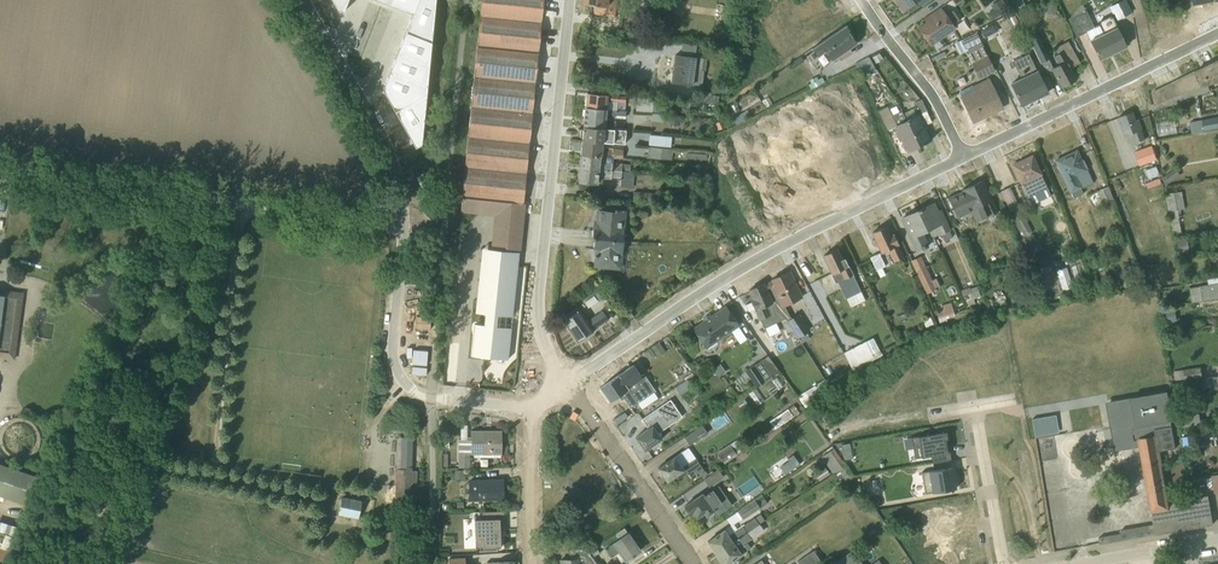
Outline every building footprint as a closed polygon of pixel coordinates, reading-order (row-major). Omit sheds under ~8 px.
[(337,10),(343,12),(348,0),(332,0),(337,10)] [(412,15),(382,90),(415,147),(454,3),(447,0),(374,0),(412,15)] [(481,17),(541,23),(543,0),(482,0),(481,17)] [(582,4),(594,5),(593,14),(615,16),(616,1),(610,0),(583,0),(582,4)] [(902,12),(922,0),(894,0),(902,12)] [(1109,7),(1116,20),(1131,13),(1125,0),(1123,0),(1109,7)] [(990,19),(1003,15),(999,1),(985,5),(990,19)] [(1056,1),(1046,1),(1046,11),(1056,11),(1056,1)] [(925,23),(917,28),(930,46),(955,28),(953,25),(960,21),(952,10),(945,15),(940,7),(923,20),(925,23)] [(1086,33),(1100,60),(1127,47),(1111,16),(1098,22),(1100,25),(1094,28),(1085,10),(1067,19),(1076,38),(1086,33)] [(360,11),(346,42),(375,54),(389,23),(360,11)] [(481,17),(478,47),(539,53),(541,23),(481,17)] [(984,36),(998,30),(994,21),(980,28),(984,36)] [(857,43),(845,26),(812,49),(818,57),(824,52),(831,61),(837,57),(840,60),(851,52),(849,49),(857,43)] [(995,71),(976,33),(960,42),(979,79),(995,71)] [(1037,35),(1029,39),(1044,71),(1052,67),(1037,35)] [(1051,69),(1061,87),(1075,80),(1069,68),(1079,63),(1066,42),(1054,49),(1057,55),(1053,57),(1057,65),(1051,69)] [(680,56),(674,55),(670,83),(701,86),(704,58),(695,57),(696,46),(681,44),(680,56)] [(478,47),(474,86),(534,91),(539,53),(478,47)] [(1010,84),(1021,105),(1047,92),(1025,48),(1009,56),(1020,79),(1010,84)] [(882,59),(879,53),(872,57),(875,64),(882,59)] [(876,71),(868,57),(854,65),(863,79),(876,71)] [(1195,72),(1203,88),(1217,82),(1217,61),(1195,72)] [(1205,93),(1203,88),(1195,72),(1152,93),(1159,109),(1205,93)] [(810,84),(806,86),(809,91),(824,82),(822,78),(818,80),(816,77),(809,81),(810,84)] [(958,93),(973,122),(1002,108),(988,78),(958,93)] [(640,83),(633,87),(639,97),(646,93),(640,83)] [(474,86),(472,109),(533,115),(534,91),(474,86)] [(587,93),(585,107),(616,111),(617,102),(625,103),(625,96),(587,93)] [(710,103),(711,93),(705,93),(704,94),(702,94),(701,102),(710,103)] [(1149,114),(1143,98),(1132,102),(1137,118),(1149,114)] [(921,100),(914,103),(920,115),(927,112),(921,100)] [(585,107),(583,127),(614,130),(615,119),(624,119),(625,111),(616,111),(585,107)] [(887,130),(896,126),(887,107),(878,111),(887,130)] [(469,140),(529,146),(533,115),(472,109),(469,140)] [(902,115),(905,121),(918,147),(924,144),(924,143),(928,140),(923,129),(926,128),(922,120),(919,121),(913,109),(902,115)] [(1130,113),(1117,118),(1124,137),(1132,134),(1135,144),(1144,141),(1137,120),(1134,121),(1130,113)] [(669,115),(652,114),(651,121),(668,123),(669,115)] [(1192,135),(1211,132),(1211,130),(1217,129),(1217,118),(1190,123),(1192,135)] [(907,153),(918,147),(905,121),(896,126),(894,127),(896,132),(895,133),(899,142),(901,141),(907,153)] [(583,127),(582,140),(603,142),(624,144),(625,131),(614,130),(583,127)] [(671,138),(649,135),(648,146),(670,147),(671,138)] [(466,170),(526,176),(529,146),(469,140),(466,170)] [(582,140),(581,155),(613,158),(623,158),(623,150),(603,148),(603,142),(582,140)] [(1152,146),(1133,152),(1139,167),(1157,160),(1152,146)] [(672,150),(648,147),(647,158),(671,161),(672,150)] [(1082,194),(1079,189),(1093,182),(1083,160),(1081,161),(1077,151),(1055,161),(1072,198),(1082,194)] [(581,155),(580,167),(626,172),(627,165),(613,163),(613,158),(581,155)] [(1032,156),(1012,166),(1027,198),(1047,189),(1032,156)] [(634,173),(626,172),(580,167),(578,182),(589,182),(591,185),(597,185),(602,185),(602,179),(620,180),(620,187),(633,189),(634,173)] [(1175,169),(1161,179),(1166,186),(1180,176),(1175,169)] [(526,176),(466,170),(464,200),(523,206),(526,176)] [(985,192),(980,183),(948,198),(958,221),(972,214),(976,221),(997,211),(987,191),(985,192)] [(1112,199),(1107,187),(1097,192),(1102,204),(1112,199)] [(1015,199),(1009,188),(997,193),(1002,203),(1005,201),(1010,213),(1020,208),(1016,198),(1015,199)] [(655,194),(633,192),(633,199),(654,200),(655,194)] [(1180,195),(1166,197),(1170,219),(1184,217),(1180,195)] [(523,206),(464,200),(460,212),(493,217),(490,250),(519,253),(523,206)] [(934,204),(921,210),(931,230),(936,228),(943,242),(952,237),(940,211),(938,212),(934,204)] [(613,212),(598,211),(597,222),(596,229),(594,229),(593,240),(596,240),(622,242),(624,210),(614,210),(613,212)] [(923,234),(931,230),(921,210),(911,215),(902,219),(918,253),(929,248),(923,234)] [(1036,244),(1023,216),(1015,220),(1031,255),(1037,252),(1034,244),(1036,244)] [(881,253),(887,250),(893,263),(903,258),(892,234),(890,236),(886,227),(872,234),(881,253)] [(622,242),(596,240),(594,267),(620,268),(622,242)] [(1185,241),(1176,243),(1178,253),(1187,252),(1185,241)] [(836,250),(823,256),(836,283),(838,282),(850,307),(864,301),(844,259),(841,260),(836,250)] [(878,253),(870,258),(880,277),(885,275),(882,268),(885,266),(878,253)] [(920,257),(910,261),(925,294),(939,287),(935,279),(931,280),(920,257)] [(789,272),(771,280),(771,282),(764,285),(776,312),(784,319),(790,317),(784,307),(801,299),(789,272)] [(1068,275),(1058,278),(1062,291),(1065,291),(1066,296),(1072,294),(1070,289),(1072,288),(1068,275)] [(837,316),(817,279),(807,285),(828,321),(837,316)] [(1217,299),(1217,279),(1208,280),(1209,286),(1190,289),(1192,303),(1217,299)] [(1129,282),(1131,291),(1141,290),(1139,281),(1129,282)] [(764,285),(763,284),(749,291),(753,300),(750,301),(751,302),(745,305),(748,312),(754,309),(755,311),(759,321),(760,320),(764,329),(765,328),(769,337),(779,332),(775,323),(784,319),(776,312),(764,285)] [(980,296),(977,287),(969,289),(969,288),(959,291),(966,307),(974,304),(972,299),(980,296)] [(601,290),(594,294),(600,302),(606,297),(601,290)] [(588,309),(597,302),(593,296),(584,302),(588,309)] [(0,298),(0,355),(12,357),(20,301),(0,298)] [(954,316),(950,303),(940,306),(941,310),(935,312),(940,324),(947,322),(946,319),(954,316)] [(559,317),(576,341),(585,335),(587,336),(592,333),(592,331),(608,320),(602,311),(587,321),(576,307),(559,317)] [(703,322),(693,329),(706,349),(738,327),(725,307),(711,317),(709,314),(701,319),(703,322)] [(633,317),(627,308),(621,312),(628,320),(633,317)] [(966,310),(957,313),(959,318),(968,315),(966,310)] [(1174,311),(1166,312),(1169,326),(1177,325),(1174,311)] [(798,314),(786,321),(786,322),(797,339),(801,343),(809,338),(806,333),(809,331),(798,314)] [(922,321),(926,328),(933,324),(930,318),(922,321)] [(786,322),(782,325),(793,341),(797,339),(786,322)] [(851,369),(856,377),(864,372),(860,364),(869,359),(871,361),(882,355),(880,352),(874,356),(873,353),(871,354),(865,342),(844,353),(852,368),(851,369)] [(658,343),(643,353),(649,360),(655,356),(657,358),(665,352),(658,343)] [(676,349),(666,354),(671,366),(682,361),(676,349)] [(778,372),(767,356),(745,371),(755,387),(778,372)] [(718,377),(725,372),(720,364),(712,369),(718,377)] [(609,402),(618,396),(621,401),(623,399),(630,409),(637,404),(641,410),(657,398),(653,393),(655,391),(643,374),(640,376),(633,365),(600,388),(609,402)] [(1200,368),(1176,371),(1178,381),(1202,377),(1200,368)] [(834,379),(826,383),(832,393),(845,385),(844,384),(856,377),(851,369),(842,374),(840,371),(837,373),(838,375),(834,378),(834,379)] [(1200,380),(1202,390),(1209,389),(1209,391),(1217,390),(1217,377),(1200,380)] [(691,388),(686,380),(675,388),(680,396),(691,388)] [(763,401),(755,389),(749,393),(758,405),(763,401)] [(1165,392),(1105,403),(1114,451),(1139,447),(1153,527),(1099,537),(1100,544),(1212,525),(1207,496),(1187,500),(1169,503),(1160,452),(1176,449),(1172,427),(1159,429),(1157,419),(1170,417),(1165,392)] [(670,400),(641,419),(648,429),(636,437),(645,451),(663,439),(660,434),(683,419),(670,400)] [(799,413),(793,405),(788,408),(794,417),(799,413)] [(792,417),(787,409),(769,422),(774,429),(792,417)] [(1198,413),(1182,416),(1184,427),(1200,424),(1198,413)] [(771,429),(766,422),(756,429),(761,436),(771,429)] [(708,433),(702,425),(684,437),(690,446),(708,433)] [(500,432),(471,431),(471,440),(458,440),(458,469),(472,469),(472,458),(469,458),(469,454),(500,454),(500,432)] [(945,432),(910,438),(914,459),(921,458),(921,457),(931,456),(932,463),(950,460),(947,439),(945,432)] [(1203,436),(1182,439),(1183,448),(1204,444),(1203,436)] [(398,439),(396,468),(411,469),(412,440),(398,439)] [(743,450),(736,440),(717,453),(724,464),(743,450)] [(826,440),(820,444),(825,451),(831,447),(826,440)] [(708,476),(688,447),(657,469),(666,482),(675,476),(678,480),(687,473),(691,479),(699,474),(703,479),(708,476)] [(845,466),(833,449),(822,457),(833,474),(845,466)] [(844,466),(833,474),(837,480),(843,477),(846,482),(852,478),(844,466)] [(0,467),(0,499),(25,507),(34,479),(0,467)] [(955,489),(952,467),(919,473),(923,494),(955,489)] [(829,475),(824,468),(814,475),(819,481),(829,475)] [(726,481),(717,470),(708,476),(703,479),(711,491),(704,496),(702,493),(684,506),(694,519),(704,512),(706,515),(715,509),(720,515),(733,506),(719,486),(726,481)] [(417,472),(396,471),(393,509),(414,511),(417,472)] [(469,480),(470,501),(503,500),(502,480),(469,480)] [(708,542),(716,553),(759,524),(754,517),(736,529),(733,525),(766,502),(761,495),(726,520),(730,526),(708,542)] [(336,496),(332,515),(352,520),(356,501),(336,496)] [(503,530),(503,511),(481,512),(481,519),(475,519),(475,549),(500,548),(500,531),(503,530)] [(13,537),(16,527),(0,522),(0,533),(13,537)] [(759,524),(716,553),(724,563),(741,563),(745,562),(740,555),(750,548),(746,542),(763,530),(759,524)] [(627,533),(603,549),(609,558),(615,554),(621,563),(622,563),(640,552),(627,533)] [(561,560),(561,563),(597,563),(586,550),(569,551),(570,560),(561,560)] [(797,561),(799,563),(815,563),(819,561),(812,551),(797,561)] [(835,563),(861,563),(853,551),(835,563)]
